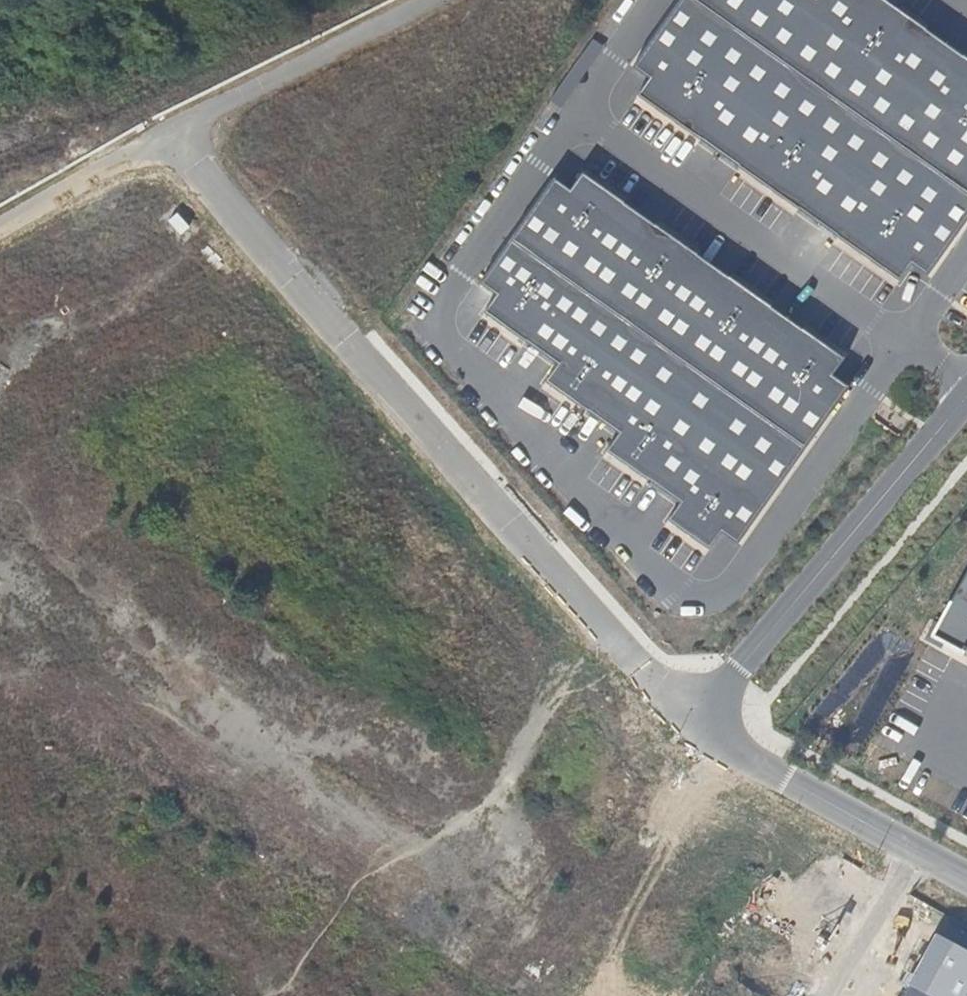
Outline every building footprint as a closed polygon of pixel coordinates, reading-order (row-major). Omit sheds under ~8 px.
[(644,98),(904,281),(916,264),(932,276),(966,227),(966,60),(883,0),(688,0),(639,70),(655,82),(644,98)] [(507,296),(497,311),(570,363),(553,387),(625,437),(612,455),(685,506),(672,524),(713,553),(724,538),(741,550),(854,389),(837,377),(849,361),(588,177),(574,196),(559,185),(490,284),(507,296)] [(930,647),(966,666),(966,575),(930,647)] [(907,987),(925,995),(966,995),(966,951),(935,934),(907,987)] [(907,987),(902,995),(925,995),(907,987)]
